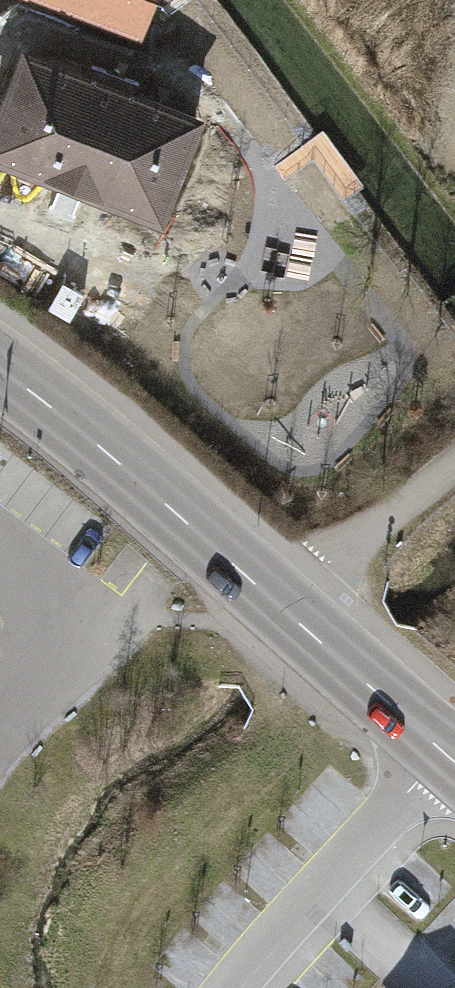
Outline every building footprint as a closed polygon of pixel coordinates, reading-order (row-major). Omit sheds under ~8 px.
[(101,18),(139,33),(151,0),(54,0),(101,18)] [(158,215),(195,118),(133,94),(138,83),(92,65),(88,77),(26,53),(0,120),(0,153),(158,215)]
